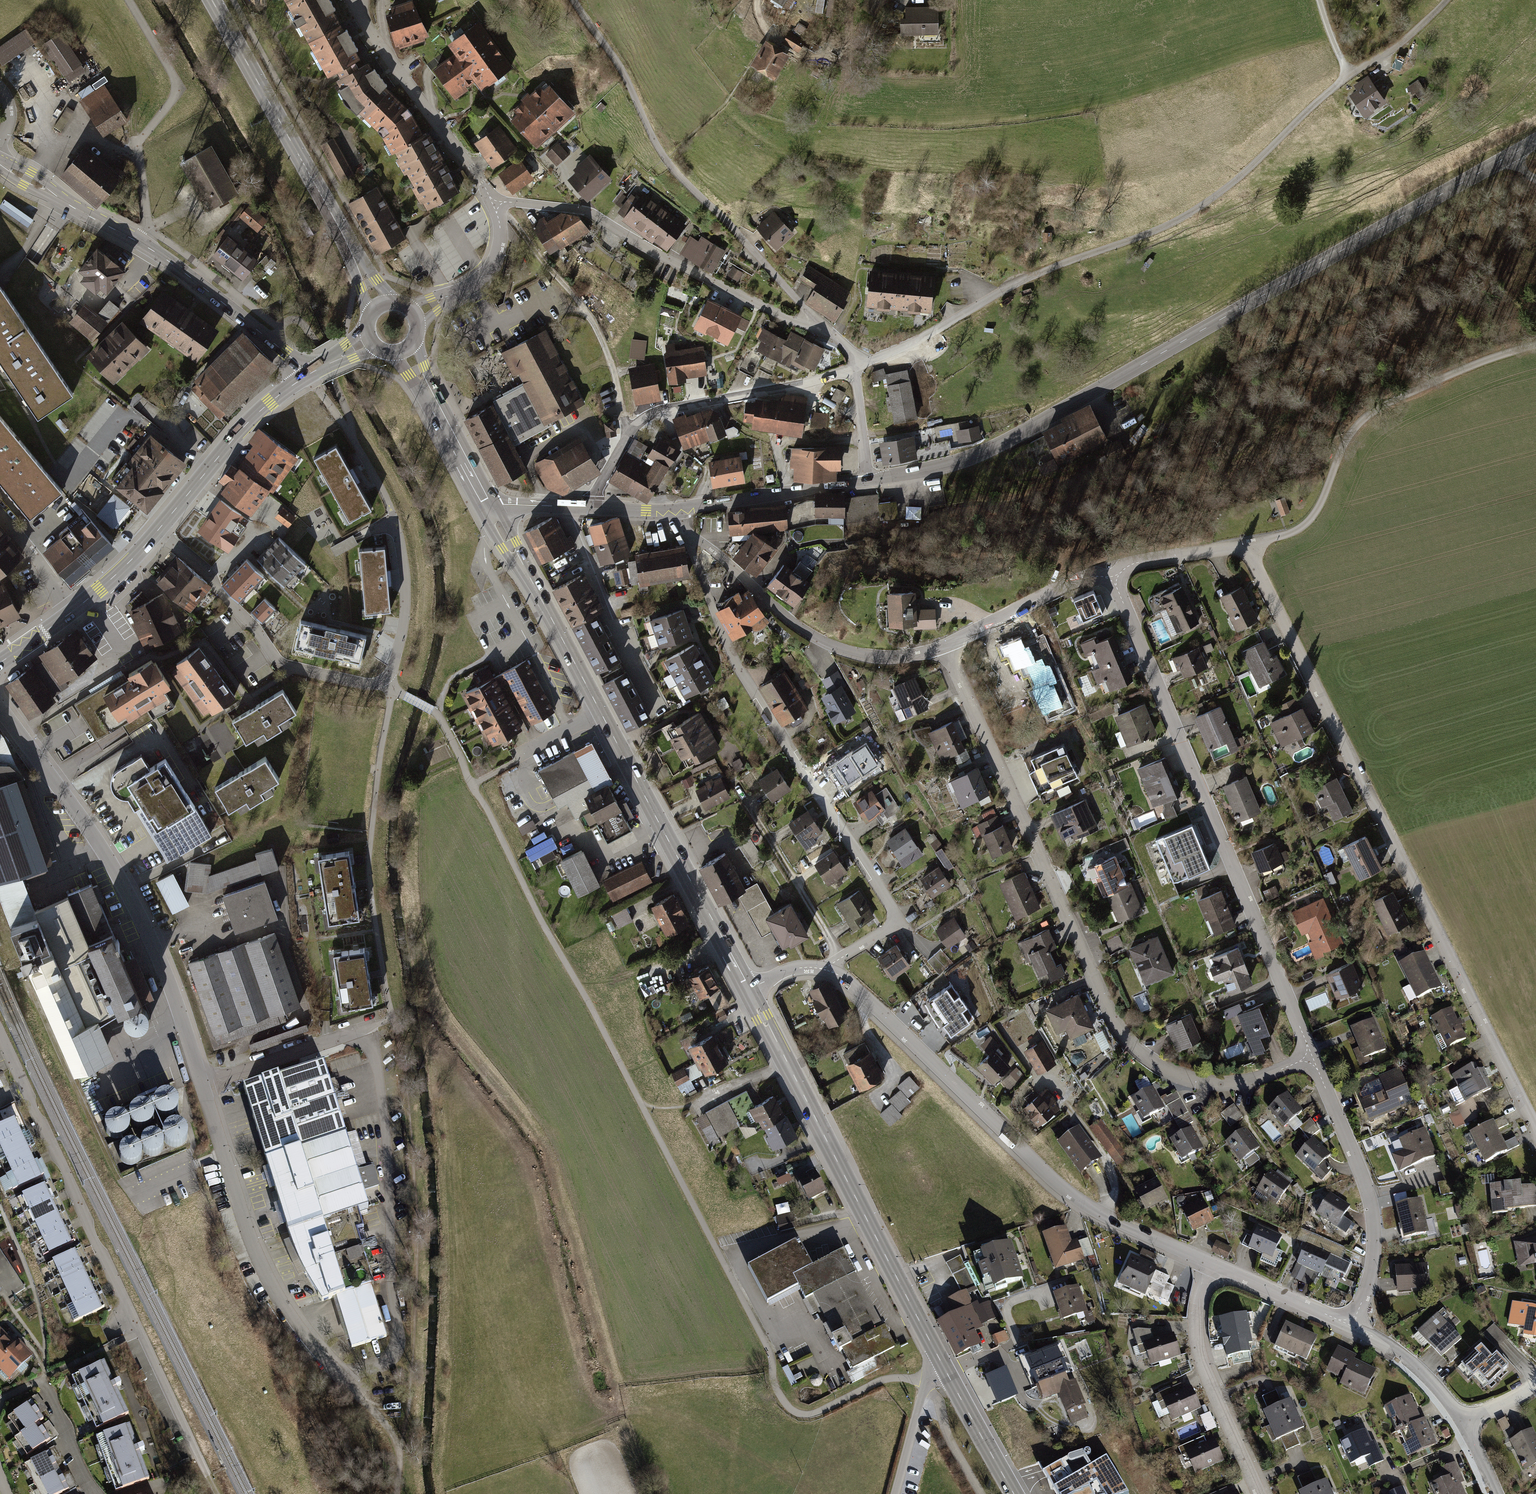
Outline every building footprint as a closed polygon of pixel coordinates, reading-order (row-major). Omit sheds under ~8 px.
[(341,22),(329,0),(291,0),(287,2),(308,40),(341,22)] [(771,1),(785,9),(791,0),(772,0),(771,1)] [(861,6),(877,16),(887,0),(865,0),(861,6)] [(413,1),(390,9),(393,16),(386,18),(397,49),(426,39),(413,1)] [(937,8),(906,8),(906,33),(937,33),(937,8)] [(9,35),(0,22),(0,41),(9,35)] [(329,78),(362,59),(341,22),(308,40),(329,78)] [(480,24),(449,48),(455,56),(433,72),(455,101),(476,85),(482,93),(515,69),(480,24)] [(37,42),(27,27),(0,45),(0,59),(4,64),(37,42)] [(806,41),(789,31),(782,42),(799,52),(806,41)] [(66,32),(46,42),(67,82),(86,72),(66,32)] [(789,54),(765,39),(749,65),(773,80),(789,54)] [(360,116),(388,90),(378,80),(369,66),(336,86),(347,105),(358,118),(360,116)] [(1387,103),(1367,75),(1353,85),(1357,91),(1350,96),(1365,118),(1387,103)] [(1428,93),(1418,80),(1406,87),(1412,96),(1415,93),(1419,99),(1428,93)] [(105,136),(130,120),(106,83),(81,99),(105,136)] [(519,117),(512,124),(536,149),(575,113),(551,88),(545,93),(542,90),(533,98),(529,95),(521,103),(524,106),(516,114),(519,117)] [(360,116),(381,134),(395,157),(426,139),(409,111),(388,90),(360,116)] [(606,107),(601,101),(596,106),(602,112),(606,107)] [(55,127),(62,131),(75,111),(69,107),(55,127)] [(499,126),(474,144),(492,168),(517,150),(499,126)] [(395,157),(411,184),(444,164),(428,137),(426,139),(395,157)] [(335,140),(321,147),(341,184),(355,176),(335,140)] [(557,141),(545,153),(555,164),(568,153),(557,141)] [(123,177),(86,145),(62,173),(100,204),(123,177)] [(236,194),(210,145),(179,162),(205,211),(236,194)] [(614,177),(590,151),(574,165),(579,171),(570,179),(588,200),(614,177)] [(498,174),(512,194),(534,178),(519,158),(498,174)] [(462,194),(444,164),(411,184),(429,213),(462,194)] [(379,190),(351,206),(377,253),(405,238),(379,190)] [(642,193),(622,220),(666,251),(686,224),(642,193)] [(0,205),(0,208),(28,227),(33,220),(4,199),(0,205)] [(267,221),(249,206),(239,218),(257,233),(267,221)] [(776,214),(758,231),(779,253),(797,237),(776,214)] [(548,224),(565,250),(589,234),(577,216),(561,215),(548,224)] [(565,250),(548,224),(543,217),(533,224),(538,232),(534,234),(551,259),(565,250)] [(1052,233),(1044,232),(1044,243),(1052,243),(1052,233)] [(678,251),(712,274),(726,253),(702,237),(699,240),(690,234),(678,251)] [(260,264),(228,237),(212,257),(244,284),(260,264)] [(126,268),(97,244),(78,267),(84,273),(80,278),(96,292),(100,286),(107,292),(121,274),(126,268)] [(743,274),(733,267),(727,276),(738,283),(743,274)] [(816,287),(841,302),(843,298),(840,296),(842,288),(809,267),(801,277),(816,287)] [(891,273),(870,271),(866,309),(888,311),(891,273)] [(913,274),(891,273),(888,311),(910,313),(913,274)] [(935,276),(913,274),(910,313),(932,315),(935,276)] [(835,319),(844,304),(841,302),(816,287),(807,301),(835,319)] [(20,317),(2,291),(0,288),(0,330),(20,317)] [(140,321),(198,361),(220,330),(162,290),(140,321)] [(98,312),(85,302),(82,305),(69,321),(75,327),(92,341),(120,308),(109,299),(98,312)] [(744,319),(709,301),(694,332),(729,349),(744,319)] [(671,310),(662,307),(661,313),(670,315),(671,310)] [(9,376),(44,353),(20,317),(0,330),(0,363),(9,376)] [(87,354),(115,383),(150,349),(122,320),(87,354)] [(551,425),(548,420),(583,402),(545,329),(516,344),(511,347),(506,349),(500,352),(512,374),(518,371),(524,384),(498,398),(493,401),(516,443),(551,425)] [(225,412),(228,415),(277,366),(241,331),(192,380),(196,384),(190,389),(219,418),(225,412)] [(779,359),(788,341),(768,331),(759,349),(779,359)] [(792,334),(788,341),(779,359),(778,362),(797,371),(800,366),(804,368),(806,364),(814,368),(824,348),(806,339),(805,341),(792,334)] [(645,341),(633,340),(631,357),(643,358),(645,341)] [(664,345),(671,386),(687,383),(687,379),(707,376),(703,346),(675,350),(674,343),(664,345)] [(9,376),(37,417),(72,394),(44,353),(9,376)] [(629,368),(638,405),(662,399),(653,362),(629,368)] [(882,369),(870,373),(874,382),(886,378),(882,369)] [(908,370),(885,374),(893,422),(917,418),(910,380),(909,380),(908,370)] [(845,394),(837,389),(831,399),(840,404),(845,394)] [(754,400),(744,399),(741,417),(752,419),(751,426),(802,434),(807,398),(783,394),(782,399),(770,397),(769,400),(755,398),(754,400)] [(1062,421),(1043,430),(1059,463),(1107,440),(1091,405),(1061,419),(1062,421)] [(492,407),(466,420),(481,449),(507,436),(492,407)] [(709,408),(700,412),(710,440),(726,434),(719,414),(709,408)] [(685,414),(672,419),(684,449),(710,440),(700,412),(687,417),(685,414)] [(827,415),(813,413),(811,426),(825,428),(827,415)] [(0,417),(0,483),(29,518),(62,491),(0,417)] [(612,422),(606,423),(607,435),(616,434),(615,428),(613,429),(612,422)] [(956,430),(956,432),(958,443),(982,438),(979,426),(956,430)] [(240,466),(270,489),(272,491),(297,458),(260,430),(251,442),(256,446),(240,466)] [(134,499),(148,511),(188,461),(151,432),(129,460),(133,463),(115,485),(130,496),(134,499)] [(507,436),(481,449),(498,483),(512,476),(525,469),(507,436)] [(879,442),(883,464),(918,459),(914,436),(879,442)] [(657,458),(652,466),(636,492),(648,500),(679,451),(659,438),(650,454),(657,458)] [(611,477),(636,492),(652,466),(641,459),(649,447),(637,440),(629,453),(626,452),(611,477)] [(1120,440),(1105,447),(1110,458),(1125,451),(1120,440)] [(596,467),(582,443),(538,469),(550,488),(561,489),(596,467)] [(337,444),(312,458),(349,523),(373,509),(337,444)] [(826,450),(812,450),(812,480),(837,480),(837,471),(841,471),(841,447),(826,447),(826,450)] [(812,480),(812,450),(792,449),(792,458),(790,458),(790,469),(794,469),(793,480),(812,480)] [(708,458),(711,484),(744,479),(740,454),(708,458)] [(1053,459),(1040,465),(1044,473),(1057,467),(1053,459)] [(240,466),(234,462),(220,480),(228,486),(223,492),(251,514),(270,489),(240,466)] [(131,506),(129,505),(125,502),(114,493),(96,515),(113,528),(131,506)] [(877,494),(844,500),(844,519),(844,525),(880,523),(880,520),(898,519),(896,502),(878,503),(877,494)] [(844,495),(814,495),(814,499),(814,519),(844,519),(844,500),(844,495)] [(130,496),(125,502),(129,505),(134,499),(130,496)] [(1285,497),(1275,501),(1281,516),(1291,513),(1285,497)] [(220,499),(197,530),(218,546),(220,543),(228,549),(238,535),(230,530),(241,515),(220,499)] [(814,499),(786,505),(787,530),(814,524),(814,519),(814,499)] [(747,509),(727,509),(728,533),(748,532),(770,531),(787,530),(786,505),(747,507),(747,509)] [(907,518),(923,517),(923,505),(907,505),(907,518)] [(291,526),(298,515),(282,506),(276,518),(291,526)] [(529,546),(562,530),(555,516),(522,533),(529,546)] [(61,535),(88,568),(115,546),(91,517),(81,526),(77,521),(61,535)] [(618,519),(588,527),(594,546),(624,538),(618,519)] [(9,537),(10,535),(0,524),(0,545),(9,537)] [(562,530),(529,546),(539,564),(576,545),(571,535),(566,537),(562,530)] [(748,532),(730,554),(754,573),(781,540),(770,531),(748,532)] [(42,550),(70,583),(88,568),(61,535),(42,550)] [(353,535),(330,547),(335,556),(358,544),(355,539),(353,535)] [(9,537),(0,545),(0,575),(24,554),(9,537)] [(267,549),(294,575),(305,564),(278,537),(267,549)] [(624,538),(594,546),(599,566),(629,557),(624,538)] [(385,547),(358,550),(364,613),(391,611),(385,547)] [(663,582),(688,579),(685,548),(660,551),(663,582)] [(256,560),(283,586),(294,575),(267,549),(256,560)] [(638,585),(663,582),(660,551),(635,554),(638,585)] [(212,586),(177,554),(171,561),(173,563),(157,581),(189,611),(190,612),(212,586)] [(250,589),(263,575),(245,558),(232,572),(250,589)] [(785,563),(767,585),(793,606),(811,584),(785,563)] [(237,603),(250,589),(232,572),(219,586),(237,603)] [(552,589),(572,626),(602,610),(584,577),(579,580),(576,575),(552,589)] [(21,616),(3,582),(0,584),(0,626),(21,616)] [(1167,606),(1178,633),(1200,624),(1183,584),(1150,598),(1156,611),(1167,606)] [(1070,593),(1081,620),(1098,613),(1087,586),(1070,593)] [(1220,597),(1237,632),(1259,621),(1242,587),(1220,597)] [(164,640),(145,601),(150,599),(142,589),(125,605),(128,611),(129,611),(134,621),(132,622),(145,649),(164,640)] [(915,590),(887,591),(888,626),(916,625),(916,632),(936,631),(935,612),(916,613),(915,590)] [(150,599),(145,601),(164,640),(183,630),(164,592),(150,599)] [(736,604),(743,615),(759,605),(752,594),(736,604)] [(274,608),(263,597),(250,612),(260,622),(274,608)] [(751,628),(749,626),(743,615),(736,604),(734,601),(716,611),(732,639),(751,628)] [(743,615),(749,626),(766,616),(759,605),(743,615)] [(653,632),(687,621),(683,608),(649,619),(653,632)] [(621,661),(597,616),(573,629),(597,674),(599,673),(602,679),(622,668),(619,662),(621,661)] [(368,634),(298,618),(290,649),(360,665),(368,634)] [(687,621),(653,632),(658,646),(692,635),(687,621)] [(98,656),(77,627),(38,653),(43,660),(59,683),(64,679),(98,656)] [(1029,673),(1036,688),(1056,680),(1055,677),(1059,676),(1055,666),(1051,668),(1051,666),(1057,664),(1045,634),(1036,638),(1037,641),(1024,646),(1021,638),(999,647),(1003,656),(1008,654),(1014,669),(1021,667),(1024,675),(1029,673)] [(1101,668),(1124,658),(1115,635),(1098,642),(1095,637),(1081,643),(1087,658),(1096,654),(1101,668)] [(1239,651),(1257,687),(1284,674),(1275,656),(1271,658),(1262,640),(1239,651)] [(695,643),(663,660),(669,672),(702,655),(695,643)] [(1183,666),(1187,674),(1210,664),(1201,644),(1169,658),(1174,670),(1183,666)] [(200,646),(175,664),(178,668),(173,672),(204,714),(210,710),(213,714),(237,696),(200,646)] [(702,655),(669,672),(676,685),(709,668),(702,655)] [(773,676),(759,685),(782,723),(810,707),(787,668),(794,664),(789,657),(769,669),(773,676)] [(1111,692),(1134,682),(1124,658),(1101,668),(1093,671),(1098,684),(1106,681),(1111,692)] [(38,664),(33,667),(53,696),(58,692),(68,685),(64,679),(59,683),(43,660),(38,664)] [(121,676),(74,704),(85,722),(97,740),(97,741),(147,710),(153,720),(174,707),(164,691),(171,687),(155,662),(154,663),(152,660),(125,677),(123,674),(121,676)] [(528,660),(504,673),(532,725),(556,712),(528,660)] [(32,665),(5,683),(29,718),(56,700),(53,696),(33,667),(32,665)] [(625,674),(622,668),(602,679),(606,685),(604,686),(628,732),(652,719),(627,673),(625,674)] [(709,668),(676,685),(683,697),(715,680),(709,668)] [(476,686),(460,694),(467,707),(501,690),(494,677),(493,677),(490,671),(473,680),(476,686)] [(837,672),(822,680),(828,691),(820,696),(827,707),(825,708),(834,723),(855,711),(842,689),(845,687),(837,672)] [(914,677),(892,687),(901,707),(892,710),(897,721),(927,708),(914,677)] [(283,690),(233,721),(247,742),(264,732),(268,738),(283,728),(280,722),(297,712),(283,690)] [(501,690),(467,707),(474,721),(508,703),(501,690)] [(1268,721),(1279,744),(1313,728),(1302,705),(1301,705),(1296,697),(1280,705),(1284,713),(1268,721)] [(1113,713),(1126,744),(1156,731),(1143,700),(1113,713)] [(508,703),(474,721),(481,734),(515,716),(508,703)] [(1195,714),(1209,747),(1225,740),(1229,749),(1239,745),(1221,703),(1195,714)] [(682,757),(687,766),(720,748),(700,711),(667,728),(671,737),(669,738),(680,758),(682,757)] [(515,716),(481,734),(488,747),(522,729),(515,716)] [(970,759),(952,719),(928,730),(914,730),(915,735),(917,739),(921,744),(925,747),(934,743),(941,758),(953,753),(958,764),(970,759)] [(1031,753),(1045,784),(1077,770),(1063,739),(1031,753)] [(592,740),(538,768),(557,806),(566,801),(573,816),(583,811),(589,824),(596,821),(607,842),(631,829),(620,808),(622,807),(608,780),(612,778),(592,740)] [(835,784),(854,772),(841,751),(822,763),(835,784)] [(1136,763),(1152,801),(1161,797),(1163,801),(1159,802),(1160,806),(1164,814),(1175,809),(1171,800),(1170,797),(1172,797),(1171,793),(1180,789),(1164,751),(1136,763)] [(0,756),(0,881),(21,874),(46,864),(19,787),(16,788),(15,783),(22,780),(12,752),(0,756)] [(122,799),(127,798),(156,781),(151,773),(140,756),(111,774),(109,777),(108,781),(109,786),(111,791),(114,795),(118,797),(122,799)] [(263,757),(214,788),(228,810),(245,799),(249,805),(264,795),(260,790),(277,779),(263,757)] [(156,781),(127,798),(134,810),(135,810),(166,860),(210,834),(166,763),(151,773),(156,781)] [(758,775),(772,798),(790,787),(776,764),(758,775)] [(978,768),(947,782),(958,808),(990,794),(978,768)] [(1221,781),(1237,817),(1260,807),(1245,771),(1221,781)] [(695,788),(705,808),(730,796),(720,775),(695,788)] [(1325,804),(1333,819),(1353,810),(1336,775),(1313,787),(1322,805),(1325,804)] [(690,777),(682,781),(686,789),(694,785),(690,777)] [(1061,794),(1072,790),(1070,784),(1059,788),(1061,794)] [(852,798),(865,818),(881,808),(887,816),(899,808),(885,786),(874,792),(870,787),(852,798)] [(1050,813),(1060,836),(1070,832),(1073,839),(1098,828),(1085,798),(1050,813)] [(788,818),(805,846),(816,839),(813,834),(821,829),(807,806),(788,818)] [(993,809),(981,814),(984,821),(977,824),(981,833),(983,833),(994,858),(1014,849),(1002,823),(1001,823),(998,815),(996,816),(993,809)] [(1324,819),(1318,822),(1321,827),(1327,824),(1324,819)] [(540,824),(526,830),(529,838),(543,831),(540,824)] [(886,837),(905,867),(924,855),(905,825),(886,837)] [(1156,840),(1174,884),(1211,869),(1193,825),(1156,840)] [(337,831),(326,833),(328,843),(339,841),(337,831)] [(934,832),(926,837),(945,867),(955,861),(944,843),(942,845),(934,832)] [(1350,859),(1358,877),(1382,865),(1367,833),(1343,845),(1344,847),(1337,850),(1343,862),(1350,859)] [(1251,850),(1259,870),(1290,858),(1286,849),(1280,852),(1275,840),(1251,850)] [(814,860),(828,883),(832,880),(836,887),(843,882),(839,876),(848,870),(833,848),(814,860)] [(210,876),(208,893),(279,869),(272,849),(255,854),(257,860),(210,876)] [(583,851),(560,862),(577,896),(600,885),(583,851)] [(351,852),(319,857),(329,923),(361,919),(351,852)] [(727,853),(699,868),(719,905),(747,890),(727,853)] [(1097,881),(1104,896),(1107,895),(1129,885),(1125,877),(1128,876),(1124,868),(1122,869),(1116,857),(1087,870),(1093,883),(1097,881)] [(641,861),(603,880),(614,902),(652,883),(641,861)] [(211,865),(188,863),(185,890),(208,893),(210,876),(211,865)] [(938,864),(920,875),(932,895),(950,883),(938,864)] [(1000,883),(1016,919),(1041,908),(1025,872),(1000,883)] [(156,881),(172,913),(189,905),(173,873),(156,881)] [(85,1023),(96,1018),(116,1009),(88,944),(68,894),(35,909),(21,874),(0,881),(0,902),(10,928),(39,917),(85,1023)] [(749,890),(739,896),(761,936),(771,930),(764,918),(767,917),(762,909),(769,905),(757,882),(747,887),(749,890)] [(221,897),(233,933),(276,919),(264,883),(221,897)] [(1275,883),(1263,888),(1266,895),(1278,890),(1275,883)] [(88,944),(113,933),(99,903),(104,901),(97,885),(93,887),(91,884),(68,894),(88,944)] [(1129,885),(1107,895),(1119,922),(1143,911),(1131,884),(1129,885)] [(1210,920),(1214,931),(1236,921),(1222,889),(1199,899),(1208,921),(1210,920)] [(837,904),(855,932),(876,918),(870,909),(871,909),(859,890),(837,904)] [(1372,900),(1387,930),(1408,920),(1393,890),(1372,900)] [(673,893),(650,905),(665,934),(689,922),(684,913),(686,913),(678,897),(675,898),(673,893)] [(1306,938),(1312,950),(1341,937),(1322,893),(1294,906),(1292,907),(1292,909),(1292,911),(1300,930),(1307,927),(1311,936),(1306,938)] [(929,895),(916,904),(923,915),(936,906),(929,895)] [(787,937),(789,940),(807,930),(789,896),(764,910),(781,940),(787,937)] [(625,907),(610,915),(618,929),(632,921),(625,907)] [(267,923),(271,934),(292,926),(288,915),(267,923)] [(953,915),(935,927),(947,946),(965,935),(953,915)] [(85,1023),(39,917),(10,928),(25,964),(27,964),(73,1071),(112,1054),(96,1018),(85,1023)] [(1048,927),(1018,941),(1021,950),(1026,948),(1038,974),(1047,970),(1051,977),(1065,971),(1061,962),(1057,963),(1049,947),(1056,944),(1048,927)] [(1128,945),(1145,982),(1173,969),(1157,932),(1128,945)] [(113,933),(88,944),(116,1009),(117,1012),(142,1002),(113,933)] [(188,963),(215,1045),(298,1017),(296,1009),(301,1008),(277,934),(188,963)] [(879,953),(892,974),(900,969),(901,972),(911,966),(896,942),(879,953)] [(1238,946),(1212,957),(1214,964),(1209,966),(1208,968),(1207,970),(1207,973),(1208,976),(1210,978),(1212,979),(1215,979),(1222,977),(1228,991),(1252,981),(1248,971),(1249,970),(1240,948),(1239,949),(1238,946)] [(367,950),(335,954),(343,1009),(374,1004),(367,950)] [(1399,963),(1416,998),(1442,985),(1424,950),(1399,963)] [(941,952),(933,958),(943,970),(950,965),(941,952)] [(1324,968),(1334,993),(1361,982),(1351,956),(1324,968)] [(710,967),(690,978),(691,979),(683,983),(689,995),(697,991),(700,997),(720,987),(710,967)] [(672,979),(665,983),(668,989),(675,985),(672,979)] [(812,1002),(816,1010),(837,1000),(828,983),(809,993),(814,1001),(812,1002)] [(932,999),(949,1021),(944,1025),(952,1036),(975,1019),(951,985),(932,999)] [(1055,988),(1040,994),(1055,1028),(1065,1023),(1069,1034),(1092,1023),(1077,990),(1060,998),(1055,988)] [(823,1019),(827,1027),(846,1017),(837,1000),(816,1010),(821,1020),(823,1019)] [(1238,1002),(1222,1009),(1226,1018),(1236,1013),(1253,1052),(1265,1047),(1259,1032),(1272,1026),(1262,1001),(1241,1009),(1238,1002)] [(1435,1036),(1441,1049),(1466,1037),(1460,1024),(1463,1023),(1460,1018),(1457,1019),(1451,1007),(1432,1017),(1440,1033),(1435,1036)] [(134,1033),(138,1033),(142,1032),(145,1030),(148,1026),(149,1022),(149,1018),(147,1014),(144,1011),(140,1009),(136,1009),(132,1009),(129,1011),(126,1014),(125,1018),(124,1022),(125,1025),(127,1029),(130,1031),(134,1033)] [(723,1009),(709,1017),(712,1024),(727,1016),(723,1009)] [(1188,1010),(1164,1021),(1176,1049),(1201,1038),(1188,1010)] [(1371,1062),(1369,1057),(1388,1049),(1374,1018),(1351,1027),(1360,1047),(1353,1050),(1360,1067),(1371,1062)] [(1105,1029),(1097,1032),(1102,1048),(1110,1045),(1105,1029)] [(687,1043),(695,1058),(720,1044),(712,1030),(687,1043)] [(987,1051),(976,1060),(992,1079),(1010,1063),(1000,1051),(1003,1049),(992,1035),(981,1044),(987,1051)] [(1042,1041),(1024,1051),(1038,1074),(1056,1064),(1042,1041)] [(695,1058),(702,1072),(727,1059),(720,1044),(695,1058)] [(845,1062),(859,1090),(884,1077),(870,1049),(868,1050),(864,1044),(843,1055),(847,1061),(845,1062)] [(1480,1114),(1470,1094),(1487,1086),(1477,1066),(1474,1067),(1470,1061),(1450,1071),(1456,1084),(1446,1089),(1453,1103),(1445,1107),(1455,1127),(1480,1114)] [(264,1158),(345,1133),(324,1063),(243,1088),(264,1158)] [(1017,1066),(1011,1072),(1017,1079),(1023,1074),(1017,1066)] [(1361,1099),(1369,1119),(1414,1101),(1399,1066),(1380,1074),(1381,1078),(1357,1088),(1362,1099),(1361,1099)] [(683,1067),(671,1073),(677,1085),(681,1083),(684,1088),(692,1083),(683,1067)] [(901,1090),(888,1099),(891,1103),(879,1112),(889,1126),(902,1117),(898,1112),(911,1103),(907,1099),(920,1089),(910,1076),(897,1085),(901,1090)] [(1131,1096),(1143,1117),(1164,1105),(1152,1084),(1131,1096)] [(1022,1104),(1036,1122),(1039,1120),(1041,1122),(1055,1112),(1053,1110),(1060,1104),(1047,1086),(1022,1104)] [(746,1136),(762,1127),(786,1115),(773,1091),(753,1102),(746,1089),(695,1116),(709,1142),(740,1125),(746,1136)] [(1269,1105),(1283,1123),(1287,1120),(1294,1128),(1301,1121),(1295,1114),(1303,1108),(1288,1089),(1269,1105)] [(164,1118),(168,1119),(173,1117),(176,1115),(178,1111),(180,1107),(179,1103),(178,1099),(175,1096),(171,1094),(167,1094),(163,1095),(159,1097),(157,1100),(155,1103),(155,1107),(156,1111),(158,1114),(160,1117),(164,1118)] [(1165,1094),(1161,1096),(1173,1117),(1182,1112),(1188,1121),(1192,1119),(1178,1096),(1169,1101),(1165,1094)] [(1233,1102),(1220,1112),(1229,1124),(1242,1114),(1233,1102)] [(138,1130),(142,1130),(146,1129),(150,1126),(152,1123),(153,1119),(153,1115),(151,1111),(148,1108),(144,1106),(140,1105),(136,1106),(133,1108),(130,1111),(129,1115),(128,1118),(129,1122),(131,1126),(134,1128),(138,1130)] [(1504,1114),(1470,1131),(1477,1145),(1501,1133),(1498,1126),(1508,1121),(1504,1114)] [(115,1140),(119,1140),(123,1139),(126,1136),(129,1133),(130,1129),(130,1125),(128,1121),(125,1118),(121,1116),(117,1115),(113,1116),(110,1118),(107,1121),(105,1124),(105,1128),(106,1132),(108,1135),(111,1138),(115,1140)] [(795,1133),(786,1115),(762,1127),(771,1145),(795,1133)] [(1309,1116),(1298,1125),(1308,1136),(1318,1128),(1309,1116)] [(1099,1118),(1088,1126),(1116,1163),(1127,1155),(1099,1118)] [(24,1136),(17,1122),(0,1129),(0,1147),(24,1136)] [(1224,1137),(1239,1157),(1259,1142),(1244,1122),(1224,1137)] [(1057,1140),(1080,1171),(1102,1155),(1079,1124),(1057,1140)] [(173,1149),(177,1150),(181,1148),(185,1146),(187,1143),(188,1139),(188,1134),(186,1130),(183,1127),(180,1125),(175,1125),(171,1126),(168,1128),(165,1131),(164,1134),(163,1138),(164,1142),(166,1145),(169,1148),(173,1149)] [(1170,1138),(1182,1158),(1203,1146),(1191,1126),(1170,1138)] [(1391,1154),(1398,1170),(1437,1154),(1426,1127),(1419,1130),(1418,1127),(1408,1131),(1410,1134),(1400,1138),(1404,1149),(1391,1154)] [(357,1132),(349,1135),(358,1167),(367,1164),(357,1132)] [(356,1170),(345,1133),(264,1158),(286,1230),(357,1208),(367,1205),(362,1190),(379,1185),(372,1165),(356,1170)] [(1501,1133),(1477,1145),(1485,1160),(1519,1143),(1515,1136),(1505,1141),(1501,1133)] [(150,1159),(154,1159),(158,1158),(162,1156),(164,1152),(165,1148),(165,1144),(163,1140),(160,1137),(157,1135),(152,1134),(148,1135),(145,1137),(142,1140),(141,1144),(141,1148),(141,1151),(143,1155),(146,1157),(150,1159)] [(1295,1152),(1321,1177),(1331,1166),(1322,1158),(1328,1151),(1312,1135),(1295,1152)] [(31,1151),(24,1136),(0,1147),(0,1165),(31,1151)] [(135,1167),(138,1165),(141,1162),(142,1159),(142,1155),(141,1151),(139,1148),(135,1145),(132,1144),(128,1145),(124,1147),(121,1149),(119,1153),(119,1157),(119,1160),(121,1164),(124,1166),(128,1168),(131,1168),(135,1167)] [(7,1180),(38,1166),(31,1151),(0,1165),(0,1166),(7,1180)] [(7,1180),(14,1195),(44,1180),(38,1166),(7,1180)] [(1256,1186),(1275,1200),(1289,1180),(1270,1166),(1256,1186)] [(814,1170),(796,1180),(807,1201),(825,1191),(814,1170)] [(1134,1184),(1145,1206),(1166,1196),(1155,1174),(1134,1184)] [(1460,1178),(1438,1183),(1441,1196),(1463,1191),(1460,1178)] [(1491,1211),(1508,1210),(1507,1206),(1535,1204),(1535,1185),(1533,1185),(1533,1182),(1504,1185),(1504,1180),(1489,1181),(1491,1211)] [(17,1202),(24,1217),(54,1202),(48,1187),(17,1202)] [(1316,1210),(1344,1230),(1351,1221),(1342,1215),(1349,1204),(1330,1190),(1316,1210)] [(1181,1206),(1192,1228),(1213,1217),(1202,1195),(1181,1206)] [(1395,1204),(1403,1236),(1427,1231),(1419,1199),(1395,1204)] [(1462,1200),(1453,1202),(1457,1217),(1466,1214),(1462,1200)] [(24,1217),(31,1231),(61,1217),(54,1202),(24,1217)] [(322,1301),(336,1296),(370,1286),(373,1285),(356,1230),(363,1227),(357,1208),(286,1230),(292,1248),(297,1260),(302,1271),(311,1287),(322,1301)] [(792,1212),(776,1217),(780,1231),(796,1227),(792,1212)] [(31,1231),(38,1246),(68,1232),(61,1217),(31,1231)] [(1262,1254),(1260,1257),(1275,1263),(1280,1251),(1274,1248),(1280,1235),(1258,1225),(1247,1248),(1262,1254)] [(1073,1247),(1066,1226),(1042,1233),(1051,1258),(1062,1255),(1065,1264),(1095,1254),(1090,1241),(1073,1247)] [(38,1246),(44,1261),(75,1246),(68,1232),(38,1246)] [(1535,1264),(1535,1235),(1513,1240),(1518,1266),(1535,1262),(1535,1264)] [(1231,1246),(1216,1239),(1211,1250),(1226,1257),(1231,1246)] [(748,1268),(767,1304),(798,1287),(805,1302),(813,1298),(833,1335),(830,1337),(838,1351),(841,1350),(851,1368),(848,1370),(850,1373),(896,1349),(885,1329),(884,1330),(855,1276),(856,1275),(844,1252),(812,1268),(798,1241),(748,1268)] [(1296,1261),(1320,1272),(1325,1260),(1341,1268),(1345,1260),(1305,1242),(1296,1261)] [(987,1277),(992,1290),(1022,1280),(1017,1265),(1022,1264),(1020,1256),(1015,1258),(1010,1243),(979,1253),(984,1266),(977,1269),(981,1279),(987,1277)] [(6,1298),(26,1286),(0,1245),(0,1290),(6,1298)] [(1143,1248),(1141,1253),(1154,1258),(1156,1253),(1143,1248)] [(1129,1251),(1117,1279),(1144,1291),(1149,1280),(1162,1286),(1157,1296),(1166,1300),(1173,1283),(1166,1280),(1169,1274),(1155,1267),(1157,1263),(1129,1251)] [(48,1267),(54,1282),(85,1268),(78,1253),(48,1267)] [(959,1256),(946,1263),(962,1294),(975,1287),(959,1256)] [(1465,1258),(1459,1259),(1460,1266),(1467,1265),(1465,1258)] [(1395,1263),(1396,1288),(1428,1286),(1426,1261),(1395,1263)] [(54,1282),(61,1297),(92,1282),(85,1268),(54,1282)] [(61,1297),(68,1311),(99,1297),(92,1282),(61,1297)] [(1053,1293),(1062,1320),(1084,1313),(1087,1324),(1095,1321),(1091,1311),(1088,1312),(1078,1284),(1053,1293)] [(370,1286),(336,1296),(351,1346),(386,1335),(370,1286)] [(957,1358),(982,1345),(976,1334),(986,1329),(984,1326),(988,1324),(999,1320),(994,1304),(979,1309),(977,1305),(974,1307),(966,1293),(963,1295),(947,1303),(953,1315),(939,1323),(957,1358)] [(68,1311),(75,1326),(106,1312),(99,1297),(68,1311)] [(1508,1324),(1524,1327),(1523,1334),(1535,1336),(1535,1307),(1512,1303),(1508,1324)] [(1429,1342),(1440,1355),(1460,1336),(1444,1318),(1449,1313),(1442,1306),(1418,1328),(1430,1341),(1429,1342)] [(1226,1353),(1250,1349),(1246,1330),(1249,1329),(1246,1310),(1219,1315),(1226,1353)] [(1294,1353),(1305,1358),(1316,1333),(1286,1319),(1273,1348),(1292,1357),(1294,1353)] [(1508,1338),(1494,1323),(1483,1334),(1497,1348),(1508,1338)] [(1143,1338),(1149,1360),(1179,1352),(1172,1329),(1152,1335),(1149,1326),(1137,1325),(1131,1326),(1135,1340),(1143,1338)] [(1005,1331),(992,1335),(995,1345),(1008,1340),(1005,1331)] [(17,1351),(3,1337),(0,1340),(0,1368),(17,1351)] [(1031,1389),(1036,1387),(1066,1375),(1074,1372),(1061,1343),(1054,1346),(1054,1348),(1047,1350),(1046,1347),(1037,1351),(1037,1353),(1032,1355),(1031,1351),(1018,1357),(1031,1389)] [(1339,1380),(1363,1391),(1375,1367),(1354,1357),(1355,1353),(1337,1344),(1325,1368),(1341,1376),(1339,1380)] [(1492,1359),(1481,1347),(1461,1365),(1472,1378),(1477,1373),(1492,1359)] [(10,1386),(34,1362),(21,1348),(17,1351),(0,1368),(0,1376),(10,1386)] [(1508,1367),(1497,1355),(1492,1359),(1477,1373),(1488,1386),(1508,1367)] [(105,1365),(73,1380),(97,1432),(129,1417),(118,1393),(123,1391),(120,1386),(116,1388),(105,1365)] [(985,1376),(997,1404),(1018,1395),(1006,1367),(985,1376)] [(1041,1400),(1059,1393),(1071,1388),(1069,1382),(1066,1375),(1036,1387),(1041,1400)] [(1076,1380),(1069,1382),(1071,1388),(1059,1393),(1072,1424),(1088,1418),(1083,1406),(1086,1405),(1076,1380)] [(1165,1404),(1171,1417),(1199,1405),(1190,1383),(1181,1387),(1178,1381),(1154,1391),(1160,1406),(1165,1404)] [(1263,1409),(1269,1423),(1297,1411),(1291,1397),(1280,1401),(1275,1389),(1261,1395),(1267,1407),(1263,1409)] [(1400,1428),(1421,1419),(1410,1394),(1384,1406),(1395,1430),(1400,1428)] [(39,1397),(33,1400),(41,1413),(47,1410),(39,1397)] [(22,1433),(24,1437),(39,1426),(44,1423),(31,1405),(12,1419),(14,1423),(11,1425),(19,1435),(22,1433)] [(1212,1411),(1202,1414),(1208,1431),(1217,1427),(1212,1411)] [(1297,1411),(1269,1423),(1275,1437),(1279,1436),(1285,1449),(1299,1443),(1293,1430),(1303,1425),(1297,1411)] [(1504,1416),(1497,1419),(1502,1429),(1509,1425),(1504,1416)] [(1421,1419),(1400,1428),(1411,1454),(1436,1443),(1425,1418),(1421,1419)] [(30,1453),(32,1457),(51,1443),(39,1426),(24,1437),(20,1440),(22,1443),(19,1445),(27,1455),(30,1453)] [(1509,1438),(1524,1468),(1533,1464),(1535,1469),(1535,1434),(1532,1427),(1509,1438)] [(1365,1456),(1369,1467),(1385,1460),(1376,1440),(1372,1442),(1366,1429),(1340,1440),(1350,1462),(1365,1456)] [(130,1431),(96,1443),(114,1493),(149,1481),(141,1460),(146,1458),(144,1452),(139,1454),(130,1431)] [(1189,1457),(1194,1471),(1223,1458),(1214,1436),(1205,1440),(1202,1434),(1177,1444),(1184,1460),(1189,1457)] [(1086,1450),(1085,1450),(1069,1456),(1043,1472),(1056,1493),(1126,1493),(1129,1493),(1106,1456),(1091,1466),(1086,1457),(1087,1457),(1089,1456),(1090,1456),(1090,1454),(1090,1453),(1090,1452),(1089,1451),(1088,1450),(1086,1450)] [(36,1480),(38,1484),(59,1474),(49,1455),(29,1465),(30,1468),(27,1470),(33,1482),(36,1480)] [(1434,1493),(1465,1493),(1461,1485),(1465,1483),(1456,1463),(1441,1470),(1445,1479),(1430,1485),(1434,1493)] [(1332,1490),(1326,1476),(1315,1480),(1310,1468),(1296,1474),(1301,1486),(1298,1488),(1301,1493),(1323,1493),(1332,1490)] [(68,1493),(59,1474),(38,1484),(40,1487),(36,1489),(39,1493),(66,1493),(68,1493)] [(1237,1488),(1228,1492),(1225,1486),(1206,1493),(1239,1493),(1237,1488)]
